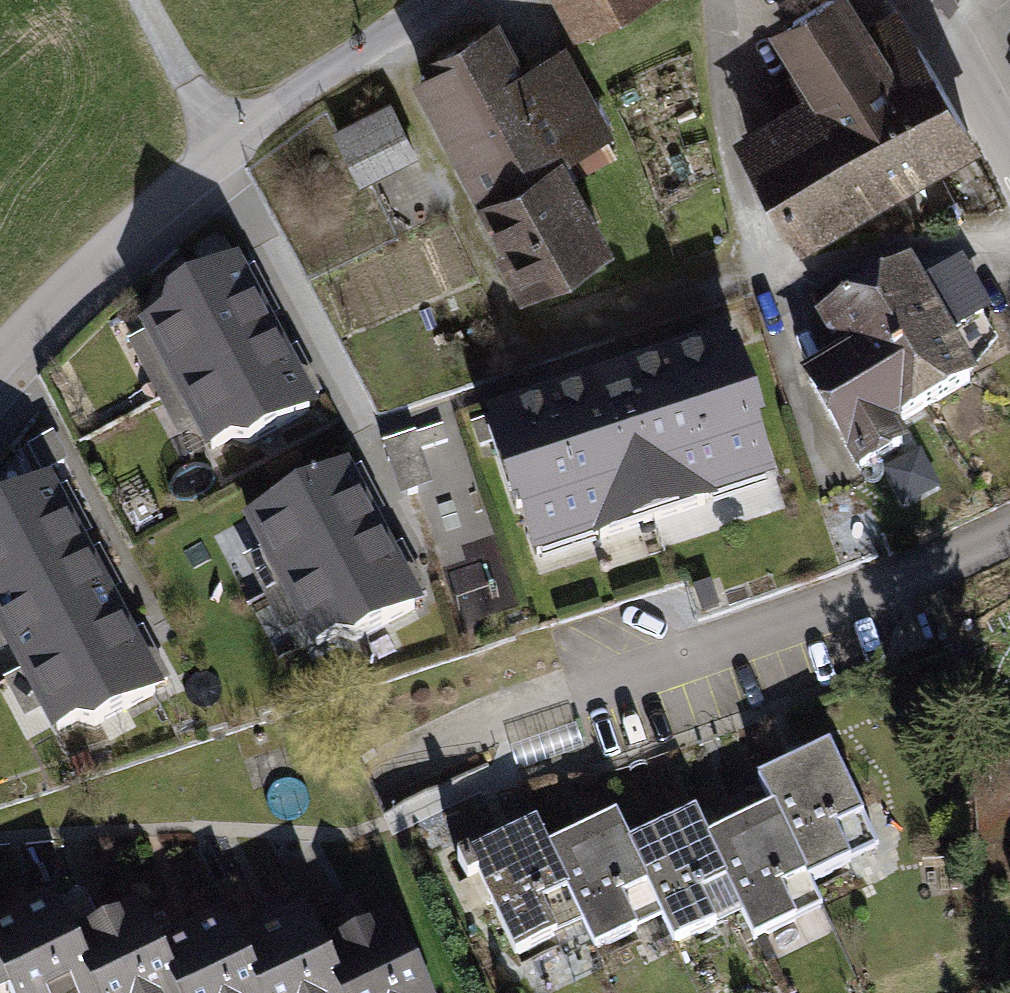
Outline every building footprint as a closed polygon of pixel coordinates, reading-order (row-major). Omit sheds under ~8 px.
[(584,30),(636,0),(566,0),(584,30)] [(846,0),(819,0),(755,35),(793,105),(735,136),(800,257),(976,162),(888,0),(882,0),(854,15),(846,0)] [(525,78),(501,31),(415,76),(525,285),(598,247),(555,166),(608,138),(566,57),(525,78)] [(420,169),(392,110),(330,140),(358,199),(420,169)] [(181,380),(270,329),(231,258),(170,291),(149,322),(181,380)] [(859,291),(925,410),(1009,364),(1009,350),(963,265),(925,286),(912,262),(859,291)] [(925,410),(859,291),(810,318),(832,358),(790,381),(842,476),(898,445),(890,429),(925,410)] [(270,329),(181,380),(214,439),(252,434),(311,401),(270,329)] [(762,513),(718,376),(485,450),(529,587),(762,513)] [(284,580),(377,532),(340,465),(248,516),(284,580)] [(83,549),(44,479),(0,503),(0,594),(83,549)] [(377,532),(284,580),(318,640),(357,635),(416,602),(377,532)] [(0,594),(0,616),(31,671),(122,621),(83,549),(0,594)] [(122,621),(31,671),(59,722),(101,718),(158,686),(122,621)] [(876,845),(826,745),(758,778),(771,805),(807,878),(876,845)] [(807,878),(771,805),(706,835),(742,912),(754,938),(821,907),(807,878)] [(742,912),(706,835),(695,811),(629,841),(663,915),(677,942),(742,912)] [(663,915),(629,841),(616,815),(547,846),(583,922),(594,947),(663,915)] [(583,922),(547,846),(535,820),(457,857),(468,881),(478,876),(516,954),(583,922)] [(64,932),(48,893),(0,914),(0,978),(5,991),(6,992),(90,992),(64,932)] [(150,941),(134,902),(64,932),(90,992),(173,992),(150,941)] [(318,945),(301,903),(231,934),(257,992),(340,992),(318,945)] [(231,934),(221,910),(150,941),(173,992),(257,992),(231,934)] [(389,913),(318,945),(340,992),(426,992),(389,913)]
